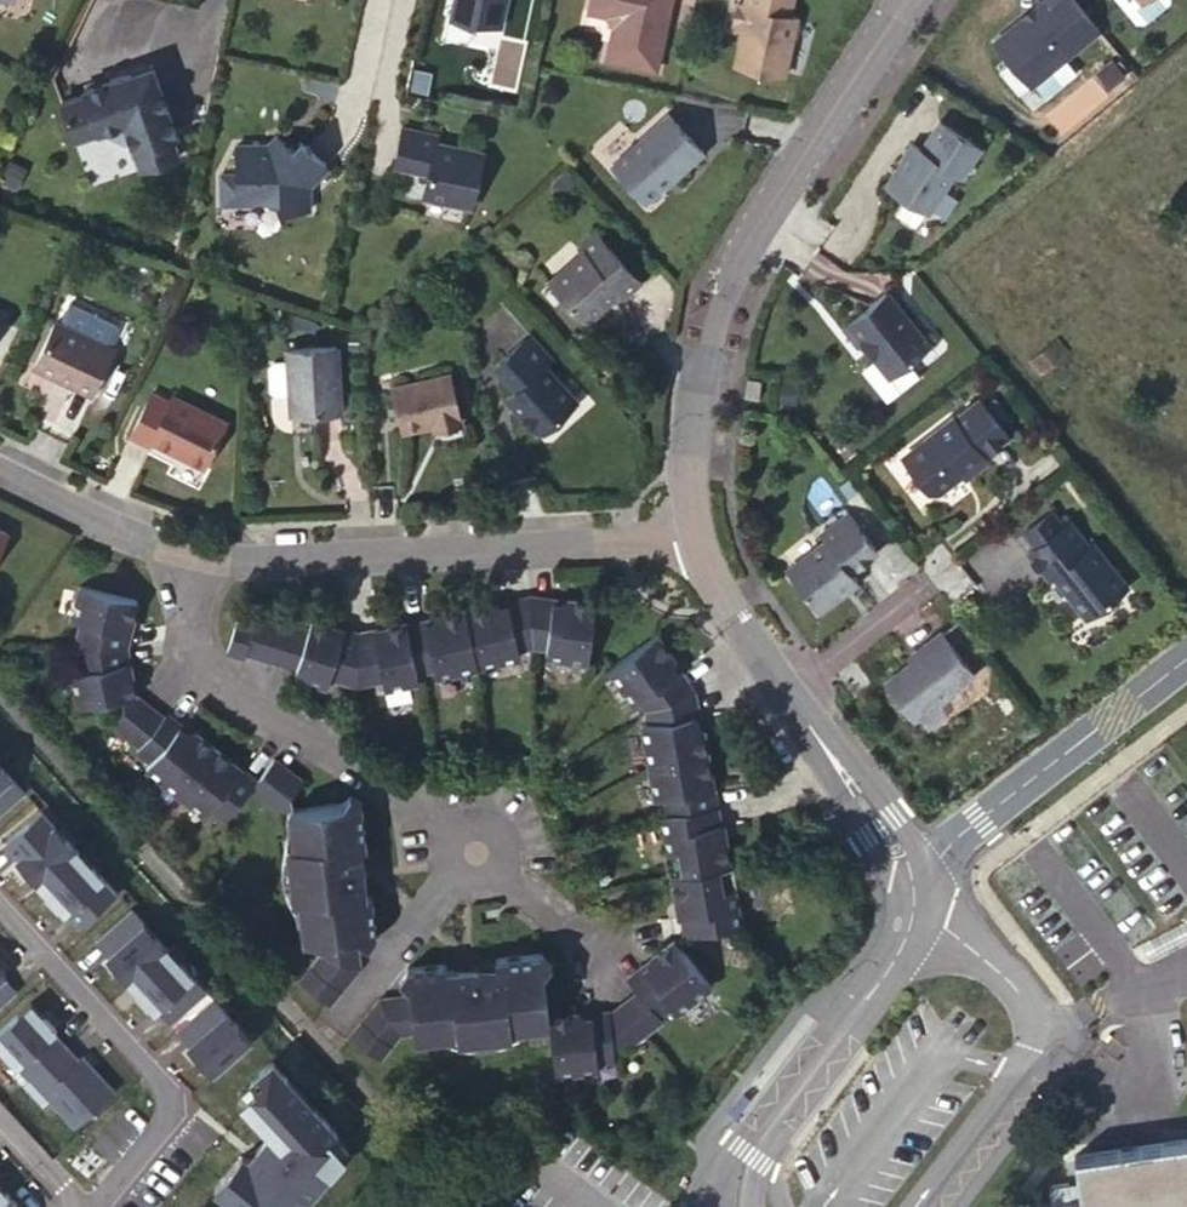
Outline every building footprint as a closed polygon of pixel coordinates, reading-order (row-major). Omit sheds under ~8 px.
[(452,16),(455,20),(469,23),(474,21),(498,26),(503,0),(455,0),(452,16)] [(587,15),(604,19),(612,30),(606,62),(656,71),(669,0),(590,0),(587,15)] [(743,4),(736,3),(731,25),(742,26),(735,64),(783,73),(795,14),(787,12),(789,0),(743,0),(743,4)] [(1073,0),(1045,0),(993,44),(1009,63),(1030,88),(1033,85),(1064,60),(1099,30),(1073,0)] [(1127,13),(1135,23),(1142,24),(1168,2),(1168,0),(1143,0),(1140,2),(1127,13)] [(1064,60),(1033,85),(1045,100),(1075,74),(1064,60)] [(1030,88),(1009,63),(998,73),(1018,97),(1030,88)] [(1111,63),(1097,75),(1109,89),(1123,77),(1111,63)] [(153,65),(132,73),(160,86),(153,65)] [(85,95),(61,104),(76,142),(110,130),(112,134),(126,141),(131,139),(142,170),(179,157),(173,138),(178,137),(160,86),(132,73),(84,90),(85,95)] [(670,117),(614,168),(648,204),(679,176),(680,177),(705,154),(670,117)] [(912,144),(884,185),(927,212),(953,172),(960,177),(979,147),(939,121),(921,149),(912,144)] [(432,143),(433,135),(399,128),(390,166),(424,173),(420,191),(425,198),(467,208),(479,153),(432,143)] [(276,142),(232,145),(234,173),(218,174),(220,204),(251,202),(251,200),(278,198),(278,209),(306,207),(304,184),(323,166),(297,140),(289,148),(280,138),(276,142)] [(628,302),(644,287),(598,237),(582,252),(587,257),(554,288),(590,326),(623,296),(628,302)] [(926,343),(884,291),(841,326),(855,344),(859,341),(887,375),(926,343)] [(91,398),(113,353),(56,325),(34,371),(57,381),(58,380),(74,388),(73,389),(91,398)] [(552,439),(585,410),(553,375),(560,369),(538,344),(503,376),(526,400),(515,409),(543,439),(552,439)] [(340,414),(337,351),(288,353),(291,416),(340,414)] [(290,397),(289,364),(273,364),(268,369),(270,393),(275,397),(290,397)] [(437,432),(463,426),(451,378),(394,391),(405,439),(437,432)] [(759,379),(746,378),(744,395),(757,397),(759,379)] [(205,468),(226,424),(172,399),(169,405),(151,396),(130,441),(149,450),(152,444),(205,468)] [(899,457),(925,491),(934,493),(958,473),(961,477),(983,460),(980,455),(1005,435),(977,399),(953,418),(952,416),(899,457)] [(464,433),(463,426),(437,432),(438,439),(464,433)] [(1049,510),(1020,533),(1031,547),(1024,553),(1044,579),(1049,575),(1082,617),(1125,584),(1091,541),(1087,544),(1067,519),(1060,525),(1049,510)] [(848,568),(875,547),(847,511),(820,533),(825,540),(785,570),(817,611),(856,580),(848,568)] [(76,653),(123,654),(129,626),(132,627),(138,608),(79,592),(72,625),(83,629),(76,653)] [(569,610),(533,606),(535,651),(550,653),(548,661),(589,666),(598,607),(570,604),(569,610)] [(535,651),(533,606),(496,613),(496,608),(466,615),(480,672),(522,663),(520,654),(535,651)] [(480,672),(466,615),(441,620),(442,626),(409,633),(419,679),(436,675),(437,682),(480,672)] [(299,674),(310,639),(257,623),(255,629),(238,623),(227,657),(246,664),(248,658),(299,674)] [(359,689),(361,643),(330,635),(332,630),(314,625),(310,639),(299,674),(296,682),(328,692),(331,682),(359,689)] [(419,679),(409,633),(408,628),(389,631),(391,637),(361,643),(359,689),(383,684),(385,694),(420,687),(419,679)] [(969,674),(937,632),(919,646),(923,650),(882,682),(910,720),(969,674)] [(668,803),(671,821),(716,813),(710,781),(715,780),(706,735),(700,736),(694,699),(671,667),(676,664),(660,641),(610,674),(635,710),(642,706),(650,717),(652,730),(645,732),(658,805),(668,803)] [(78,713),(121,704),(137,701),(134,683),(129,684),(123,654),(76,653),(81,677),(71,678),(78,713)] [(115,730),(142,752),(164,723),(137,701),(121,704),(125,718),(115,730)] [(281,815),(294,815),(293,801),(305,787),(275,765),(256,791),(229,769),(232,766),(197,739),(194,743),(166,720),(164,723),(142,752),(138,757),(153,769),(148,774),(215,826),(220,819),(228,826),(253,794),(281,815)] [(25,790),(0,764),(0,813),(25,790)] [(344,810),(294,815),(298,846),(299,852),(290,853),(293,873),(301,873),(307,913),(311,947),(321,946),(356,941),(357,941),(361,944),(377,941),(379,938),(375,901),(367,901),(362,852),(368,852),(364,808),(361,804),(344,807),(344,810)] [(38,806),(2,839),(14,853),(12,855),(61,909),(64,906),(76,920),(113,887),(38,806)] [(663,822),(674,881),(735,871),(730,843),(727,844),(721,812),(716,813),(671,821),(663,822)] [(299,852),(298,846),(288,847),(284,863),(283,869),(287,894),(298,914),(307,913),(301,873),(293,873),(290,853),(299,852)] [(735,871),(674,881),(674,883),(679,908),(683,908),(689,942),(745,933),(735,871)] [(128,903),(92,937),(104,951),(102,953),(152,1007),(154,1005),(166,1019),(203,985),(128,903)] [(362,972),(356,941),(321,946),(324,961),(303,988),(330,1011),(362,972)] [(681,1018),(715,991),(677,945),(655,963),(658,967),(633,987),(641,997),(661,1023),(675,1011),(681,1018)] [(521,1030),(554,1027),(553,1023),(546,979),(549,976),(547,961),(545,959),(499,964),(500,971),(451,977),(450,969),(411,974),(409,976),(411,990),(414,993),(415,1001),(417,1037),(419,1044),(453,1039),(494,1034),(495,1042),(517,1040),(516,1032),(521,1030)] [(17,990),(4,977),(7,975),(0,967),(0,1006),(17,990)] [(249,1034),(210,992),(173,1026),(186,1040),(183,1042),(210,1070),(249,1034)] [(661,1023),(641,997),(612,1022),(617,1053),(636,1051),(664,1027),(661,1023)] [(76,1127),(115,1090),(83,1056),(79,1059),(55,1033),(57,1030),(30,1001),(0,1031),(0,1046),(30,1079),(24,1084),(44,1105),(49,1099),(76,1127)] [(417,1037),(415,1001),(384,1005),(353,1043),(382,1066),(404,1039),(417,1037)] [(602,1069),(619,1067),(617,1053),(612,1022),(581,1026),(580,1019),(553,1023),(554,1027),(560,1082),(603,1077),(602,1069)] [(523,1041),(521,1030),(516,1032),(517,1040),(495,1042),(494,1034),(453,1039),(455,1049),(479,1052),(493,1051),(509,1048),(515,1045),(523,1041)] [(272,1060),(251,1080),(256,1086),(242,1100),(271,1133),(249,1160),(243,1155),(216,1189),(238,1206),(289,1206),(296,1198),(304,1204),(345,1154),(330,1137),(337,1131),(272,1060)] [(1072,1155),(1073,1160),(1078,1198),(1079,1206),(1186,1206),(1186,1139),(1072,1155)] [(0,1183),(0,1206),(22,1206),(0,1183)] [(1078,1198),(1050,1200),(1035,1202),(1036,1206),(1079,1206),(1078,1198)]
